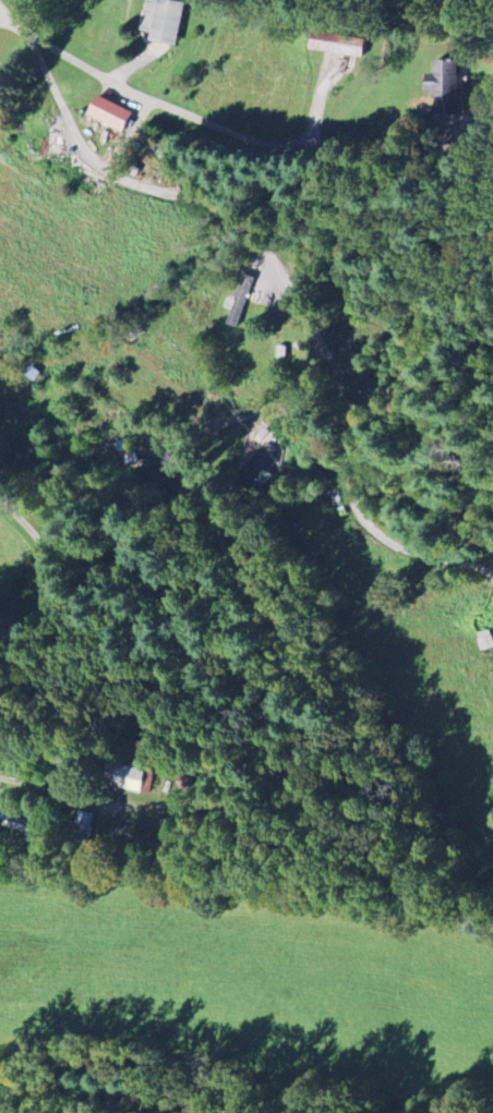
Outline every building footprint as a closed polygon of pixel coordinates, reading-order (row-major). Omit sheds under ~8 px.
[(185,4),(168,0),(147,0),(141,28),(151,30),(148,40),(175,46),(185,4)] [(363,57),(365,39),(313,32),(310,50),(363,57)] [(435,115),(458,115),(457,61),(433,61),(433,74),(425,74),(425,92),(434,92),(435,115)] [(87,118),(124,130),(131,110),(94,97),(87,118)] [(246,274),(226,324),(236,328),(256,278),(246,274)] [(277,457),(262,447),(243,474),(263,488),(272,475),(267,472),(277,457)] [(146,771),(109,762),(104,783),(140,792),(146,771)] [(1,833),(2,828),(27,833),(26,840),(34,842),(40,817),(0,808),(0,833),(1,833)] [(88,848),(94,814),(76,811),(71,845),(88,848)]
